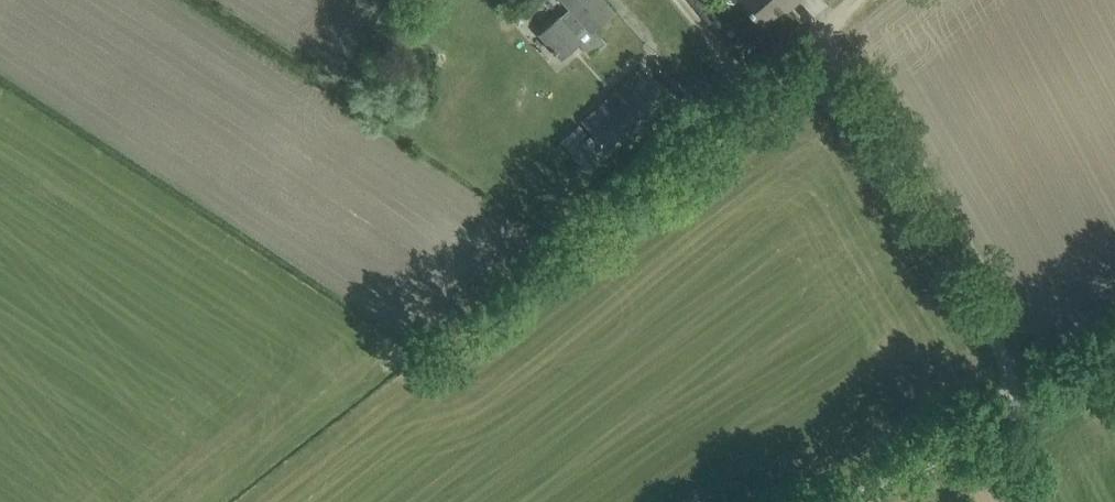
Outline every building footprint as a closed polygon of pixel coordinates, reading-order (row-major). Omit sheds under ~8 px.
[(570,8),(541,33),(563,57),(580,42),(591,54),(606,41),(595,28),(614,11),(604,0),(563,0),(570,8)] [(763,24),(784,6),(786,9),(797,0),(742,0),(763,24)] [(604,102),(611,109),(589,128),(593,132),(590,135),(581,124),(562,141),(573,154),(580,148),(594,165),(670,97),(644,67),(604,102)]
